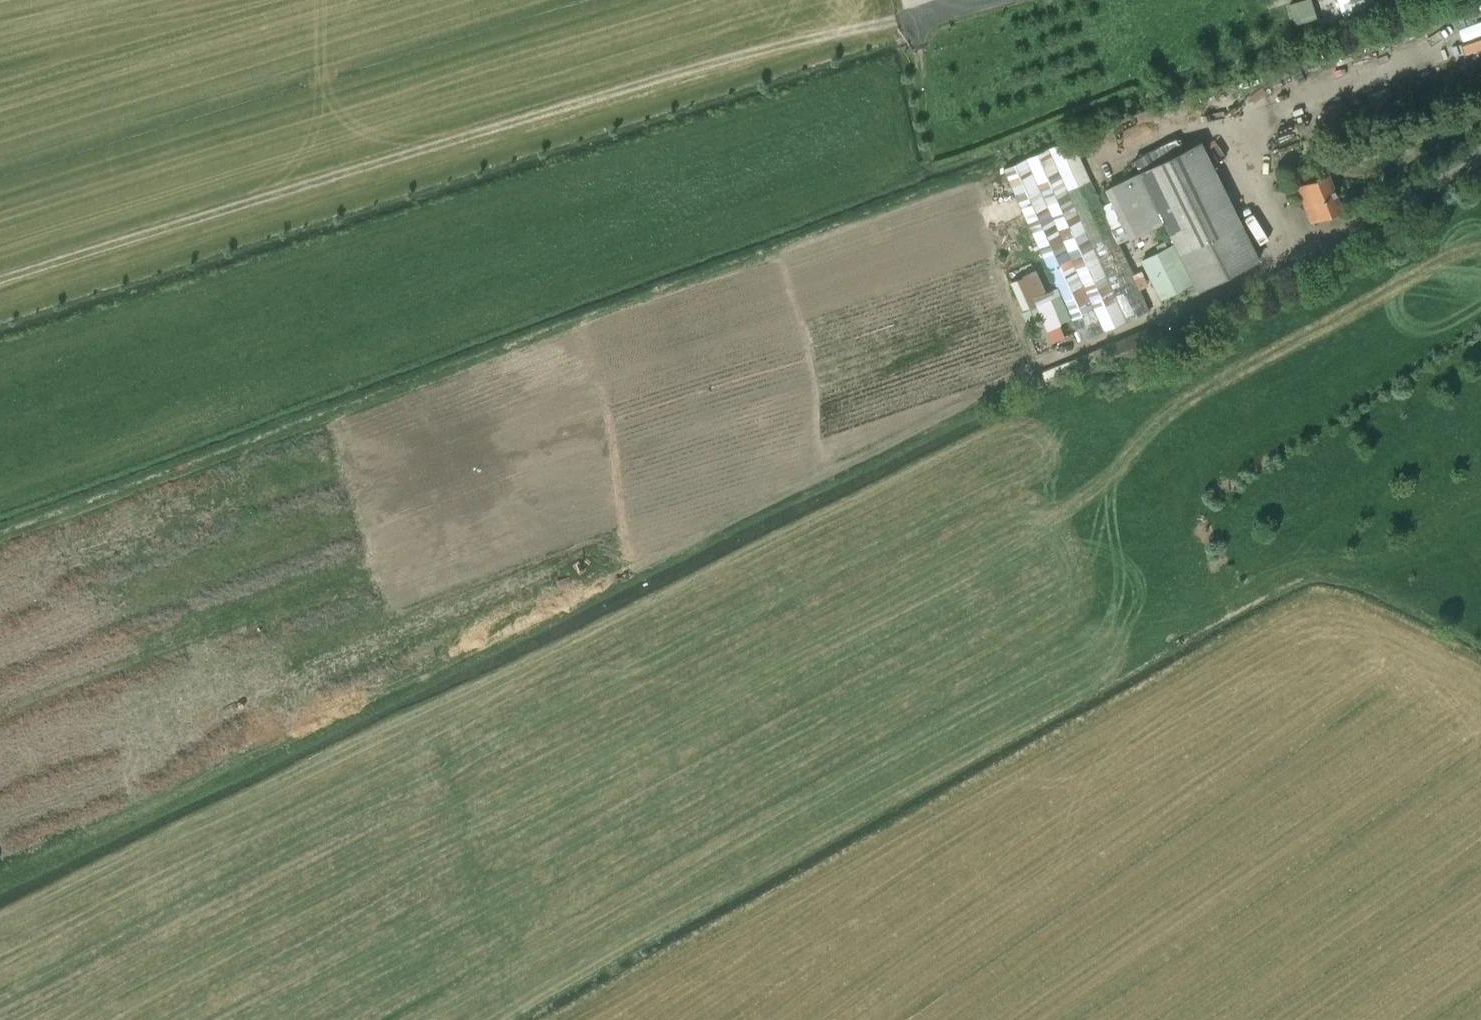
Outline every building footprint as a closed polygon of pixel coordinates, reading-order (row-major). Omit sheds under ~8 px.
[(1297,25),(1318,18),(1312,0),(1304,0),(1290,5),(1297,25)] [(1345,21),(1378,11),(1375,0),(1338,0),(1345,21)] [(1345,102),(1322,110),(1325,119),(1348,111),(1345,102)] [(1140,167),(1182,149),(1177,138),(1135,156),(1140,167)] [(1072,139),(1005,169),(1058,288),(1045,293),(1036,272),(1013,283),(1026,310),(1038,305),(1043,316),(1053,339),(1066,334),(1061,324),(1073,318),(1083,340),(1150,309),(1120,244),(1165,221),(1176,244),(1194,282),(1198,289),(1259,258),(1202,141),(1107,190),(1112,200),(1102,205),(1072,139)] [(1338,211),(1343,210),(1329,175),(1298,187),(1312,221),(1326,216),(1327,217),(1338,213),(1338,211)] [(1176,244),(1142,261),(1160,298),(1194,282),(1176,244)] [(1026,310),(1023,311),(1028,323),(1043,316),(1038,305),(1026,310)] [(1112,364),(1157,346),(1148,327),(1104,345),(1104,346),(1108,355),(1112,364)] [(1104,346),(1043,372),(1046,380),(1108,355),(1104,346)]
